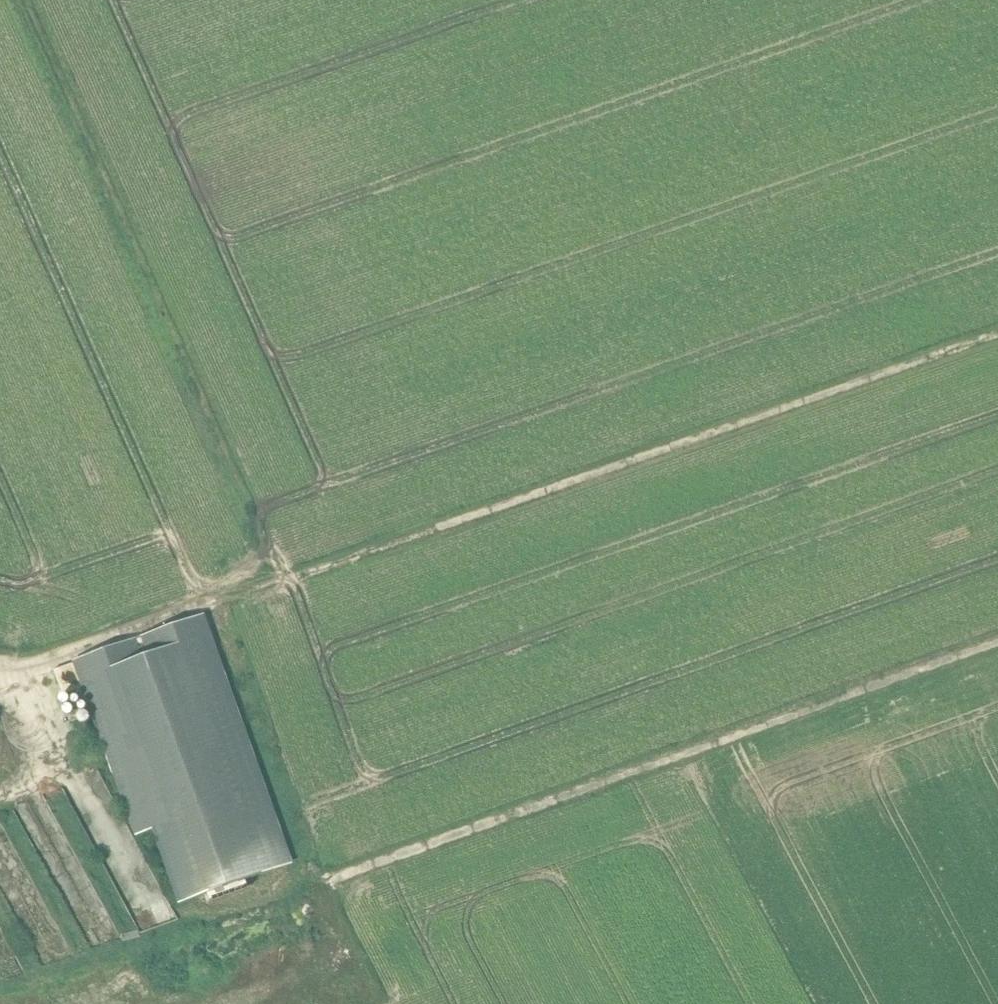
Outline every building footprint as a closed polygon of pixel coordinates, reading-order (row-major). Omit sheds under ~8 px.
[(290,861),(205,618),(55,671),(63,694),(84,687),(135,833),(153,827),(179,900),(206,891),(210,901),(213,900),(213,902),(249,889),(245,877),(290,861)]
